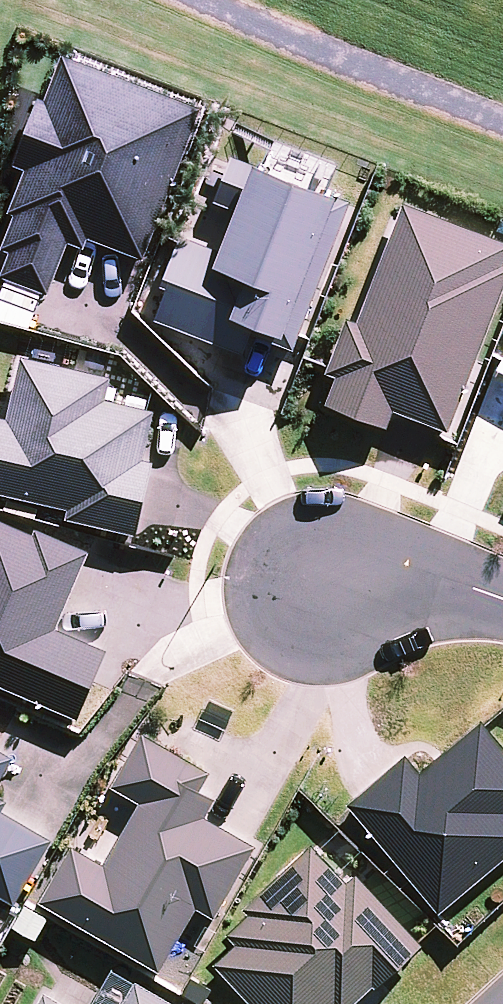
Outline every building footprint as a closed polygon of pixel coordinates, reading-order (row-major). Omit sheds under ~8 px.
[(144,257),(201,108),(63,55),(46,100),(37,97),(12,163),(26,169),(9,212),(15,214),(2,247),(10,250),(1,274),(49,292),(69,241),(84,247),(89,236),(144,257)] [(280,345),(337,199),(231,157),(214,201),(237,210),(221,250),(181,235),(162,285),(167,287),(155,319),(242,353),(253,326),(259,328),(256,336),(280,345)] [(403,204),(358,323),(347,319),(329,367),(326,374),(337,378),(326,407),(386,429),(393,409),(450,430),(502,290),(502,241),(403,204)] [(68,507),(65,518),(136,534),(153,462),(143,460),(155,411),(106,400),(111,378),(22,357),(7,420),(0,418),(0,492),(68,507)] [(79,717),(107,650),(56,628),(89,550),(36,528),(34,533),(0,519),(0,684),(79,717)] [(348,803),(438,911),(502,857),(502,745),(485,724),(482,720),(419,772),(405,755),(348,803)] [(72,845),(40,900),(160,970),(197,907),(215,917),(256,846),(205,817),(216,798),(199,789),(210,771),(142,733),(111,785),(141,802),(105,864),(72,845)] [(12,757),(0,750),(0,779),(12,757)] [(14,903),(51,839),(1,811),(7,801),(0,797),(0,895),(14,903)] [(215,963),(253,1003),(351,1003),(372,985),(375,988),(422,944),(357,873),(347,882),(312,843),(243,906),(250,914),(226,935),(235,945),(215,963)] [(133,983),(111,971),(92,1003),(120,1003),(133,983)] [(134,981),(133,983),(120,1003),(174,1003),(134,981)] [(36,1003),(65,1003),(44,991),(36,1003)]
